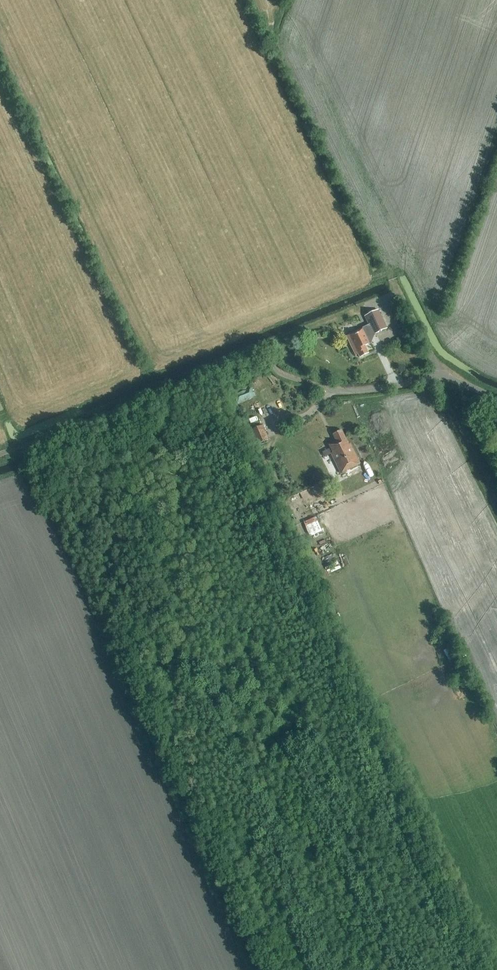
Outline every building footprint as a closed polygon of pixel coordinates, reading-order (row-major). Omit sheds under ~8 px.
[(387,327),(378,309),(365,316),(373,334),(387,327)] [(370,342),(363,327),(346,335),(356,355),(358,353),(360,356),(368,352),(365,345),(370,342)] [(252,387),(236,393),(239,403),(256,396),(252,387)] [(257,444),(266,439),(260,426),(251,430),(257,444)] [(330,454),(339,474),(359,464),(350,445),(348,446),(341,431),(332,435),(335,442),(328,445),(332,453),(330,454)] [(310,504),(298,509),(302,522),(315,518),(310,504)] [(443,651),(449,662),(451,661),(455,660),(449,648),(443,651)] [(458,682),(467,677),(458,658),(451,661),(449,662),(449,663),(458,682)]
